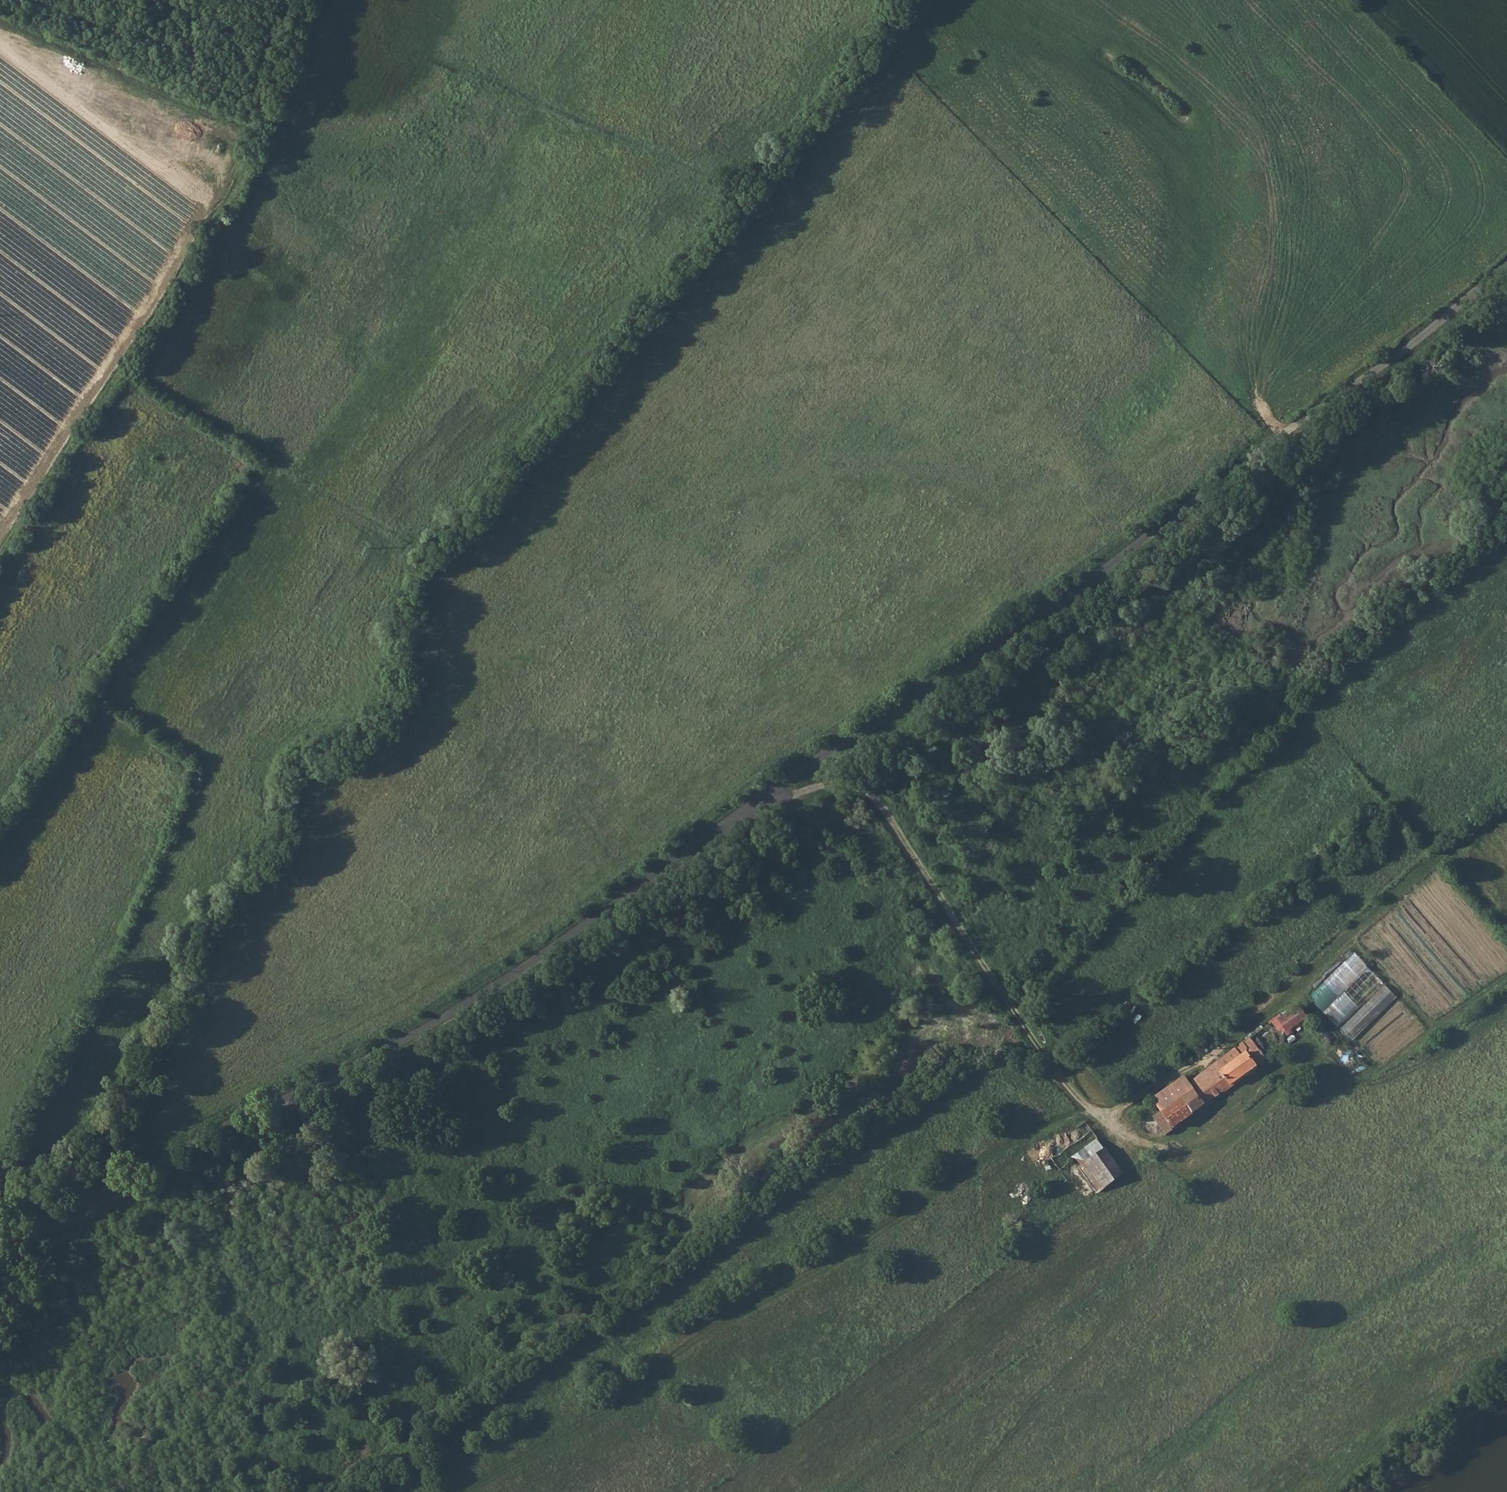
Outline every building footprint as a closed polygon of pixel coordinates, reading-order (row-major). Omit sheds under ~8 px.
[(1342,1027),(1385,981),(1354,951),(1310,996),(1342,1027)] [(1387,984),(1343,1025),(1354,1037),(1398,996),(1387,984)] [(1273,1022),(1285,1035),(1309,1014),(1298,1001),(1273,1022)] [(1195,1080),(1190,1082),(1197,1092),(1216,1078),(1225,1090),(1268,1060),(1252,1037),(1236,1048),(1242,1056),(1226,1068),(1220,1061),(1204,1072),(1210,1080),(1201,1087),(1195,1080)] [(1236,1048),(1220,1061),(1226,1068),(1242,1056),(1236,1048)] [(1204,1072),(1195,1080),(1201,1087),(1210,1080),(1204,1072)] [(1186,1077),(1163,1093),(1153,1101),(1173,1128),(1225,1090),(1216,1078),(1197,1092),(1190,1082),(1186,1077)] [(1121,1176),(1094,1141),(1067,1161),(1094,1196),(1121,1176)]
